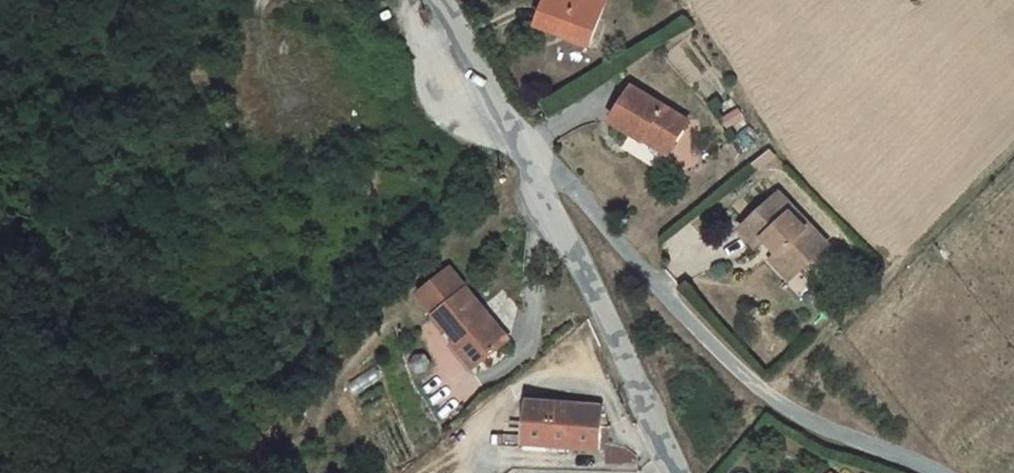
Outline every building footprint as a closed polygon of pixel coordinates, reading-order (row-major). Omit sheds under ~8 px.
[(593,0),(543,0),(533,25),(581,48),(599,3),(593,0)] [(682,127),(623,97),(606,132),(633,147),(635,142),(666,159),(682,127)] [(799,226),(784,212),(751,250),(764,265),(771,257),(788,274),(784,278),(806,298),(837,262),(817,244),(813,248),(794,231),(799,226)] [(502,345),(459,296),(440,275),(413,299),(430,320),(451,345),(456,341),(478,366),(502,345)] [(602,409),(528,405),(527,444),(552,445),(551,451),(600,452),(602,409)]
